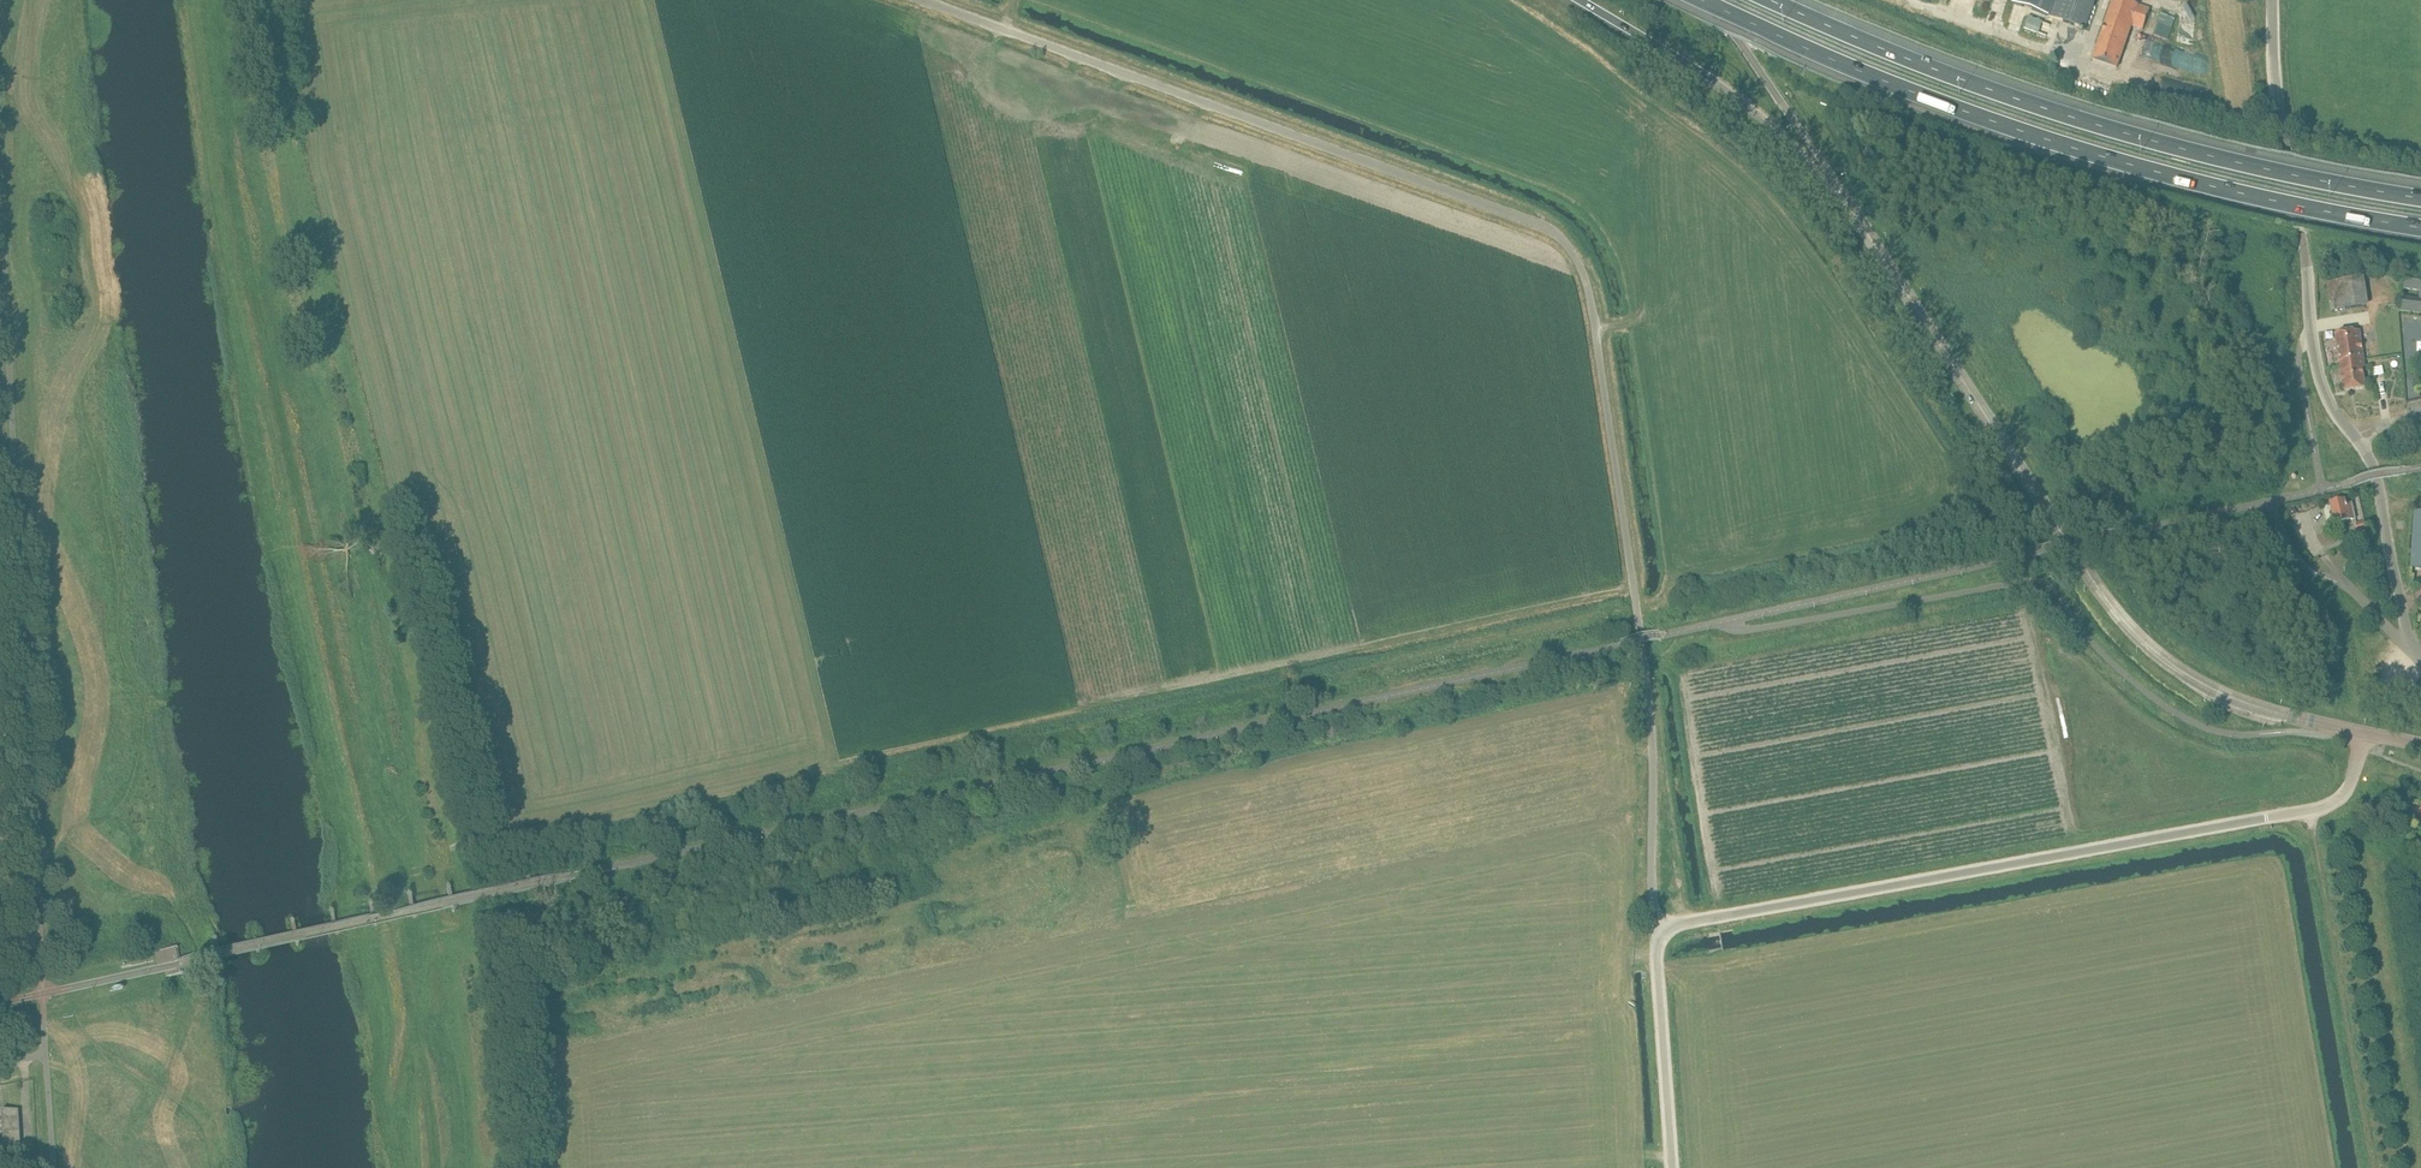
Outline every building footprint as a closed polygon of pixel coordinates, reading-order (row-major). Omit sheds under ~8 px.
[(2013,4),(2050,17),(2084,29),(2088,18),(2095,0),(2015,0),(2013,4)] [(2118,68),(2132,26),(2142,30),(2149,9),(2123,0),(2112,0),(2092,59),(2118,68)] [(2160,12),(2154,34),(2168,39),(2175,17),(2160,12)] [(2179,15),(2178,26),(2192,26),(2192,16),(2179,15)] [(2038,32),(2041,20),(2026,17),(2024,29),(2038,32)] [(2405,278),(2404,288),(2420,290),(2420,293),(2404,291),(2401,310),(2420,313),(2420,276),(2406,274),(2405,278)] [(2368,305),(2363,276),(2326,282),(2331,311),(2368,305)] [(2340,363),(2364,359),(2360,330),(2336,334),(2340,363)] [(2364,359),(2340,363),(2344,391),(2365,388),(2362,370),(2365,369),(2364,359)] [(2344,500),(2331,503),(2335,523),(2355,519),(2352,503),(2345,504),(2344,500)] [(2415,511),(2411,567),(2420,568),(2420,511),(2415,511)] [(2354,531),(2356,540),(2360,537),(2366,535),(2365,529),(2366,529),(2365,522),(2355,524),(2357,531),(2354,531)] [(573,883),(573,882),(568,861),(569,861),(568,860),(568,859),(567,859),(567,858),(566,858),(565,857),(564,858),(564,859),(563,860),(563,861),(563,862),(564,862),(568,883),(569,884),(570,885),(571,886),(572,885),(572,884),(573,883)] [(534,892),(534,891),(529,870),(530,870),(529,869),(529,868),(528,867),(527,866),(526,866),(525,867),(525,868),(524,868),(524,869),(524,870),(524,871),(525,871),(530,892),(530,893),(531,894),(532,894),(532,895),(533,894),(534,893),(534,892)] [(495,901),(495,900),(490,879),(491,879),(490,878),(490,877),(489,877),(489,876),(488,876),(487,875),(486,876),(486,877),(485,878),(485,879),(485,880),(486,880),(490,901),(491,902),(491,903),(492,903),(493,904),(494,903),(494,902),(495,901)] [(456,909),(456,908),(451,888),(452,887),(451,886),(450,885),(450,884),(449,884),(448,884),(447,884),(447,885),(447,886),(446,887),(446,888),(446,889),(447,889),(452,909),(452,910),(452,911),(453,911),(453,912),(454,912),(455,912),(455,911),(456,911),(456,910),(456,909)] [(417,918),(417,917),(412,896),(413,896),(413,895),(412,894),(411,894),(411,893),(410,893),(409,892),(408,893),(408,894),(408,895),(407,896),(407,897),(408,897),(413,918),(413,919),(414,920),(415,921),(416,920),(417,919),(417,918)] [(378,926),(373,905),(374,904),(373,903),(372,902),(371,901),(370,901),(369,902),(369,903),(368,904),(368,905),(368,906),(369,906),(374,926),(374,927),(374,928),(375,928),(375,929),(376,929),(377,929),(377,928),(378,928),(378,927),(378,926)] [(339,935),(339,934),(334,913),(335,913),(335,912),(334,911),(333,910),(332,910),(331,909),(331,910),(330,911),(330,912),(329,913),(329,914),(330,914),(335,935),(335,936),(336,937),(337,938),(338,938),(338,937),(339,936),(339,935)] [(300,943),(300,942),(295,922),(296,921),(295,921),(295,920),(294,919),(293,918),(292,918),(291,919),(290,920),(290,921),(290,922),(290,923),(291,923),(296,943),(296,944),(296,945),(297,945),(297,946),(298,946),(299,946),(299,945),(300,945),(300,944),(300,943)] [(222,960),(217,939),(218,939),(218,938),(217,937),(217,936),(216,936),(215,935),(214,935),(214,936),(213,937),(212,938),(212,939),(212,940),(213,940),(218,961),(218,962),(219,962),(219,963),(220,963),(221,964),(221,963),(222,962),(222,961),(222,960)] [(175,947),(180,972),(181,972),(181,973),(182,973),(183,973),(184,972),(184,971),(178,947),(178,946),(177,945),(176,945),(176,946),(175,946),(175,947)] [(3,1145),(9,1145),(20,1144),(19,1110),(2,1111),(3,1145)]
